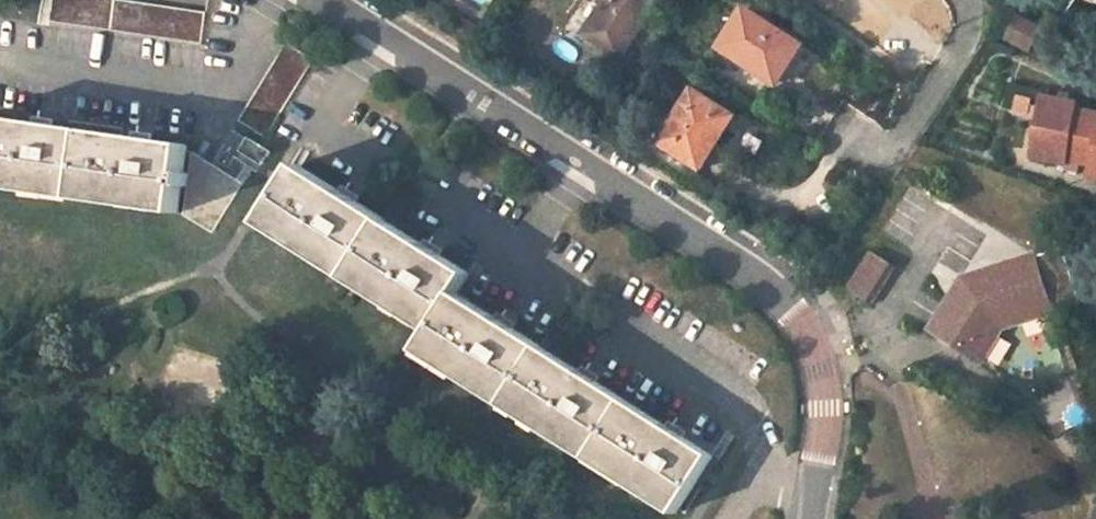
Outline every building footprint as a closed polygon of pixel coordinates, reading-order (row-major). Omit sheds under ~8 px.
[(100,0),(68,0),(64,27),(214,49),(218,17),(207,16),(100,0)] [(585,33),(621,55),(656,0),(605,0),(585,33)] [(745,1),(719,41),(776,78),(802,39),(745,1)] [(1031,37),(1043,17),(1024,5),(1012,25),(1031,37)] [(328,67),(301,51),(254,128),(281,143),(328,67)] [(733,111),(691,84),(658,137),(699,164),(733,111)] [(1046,91),(1033,152),(1069,160),(1070,155),(1095,161),(1095,109),(1081,106),(1083,100),(1046,91)] [(190,213),(199,150),(162,146),(29,126),(0,122),(0,124),(0,186),(190,213)] [(254,189),(204,158),(197,218),(223,238),(254,189)] [(445,333),(434,351),(685,513),(717,460),(691,443),(595,381),(484,309),(467,298),(479,279),(451,262),(335,187),(311,172),(277,225),(445,333)] [(1094,297),(1075,240),(1053,248),(1050,253),(1047,259),(1037,253),(1017,260),(1016,258),(979,277),(985,283),(976,291),(968,299),(962,293),(941,328),(992,359),(1011,328),(1006,316),(1017,313),(1020,322),(1058,309),(1094,297)] [(878,246),(852,285),(880,303),(905,264),(878,246)]
